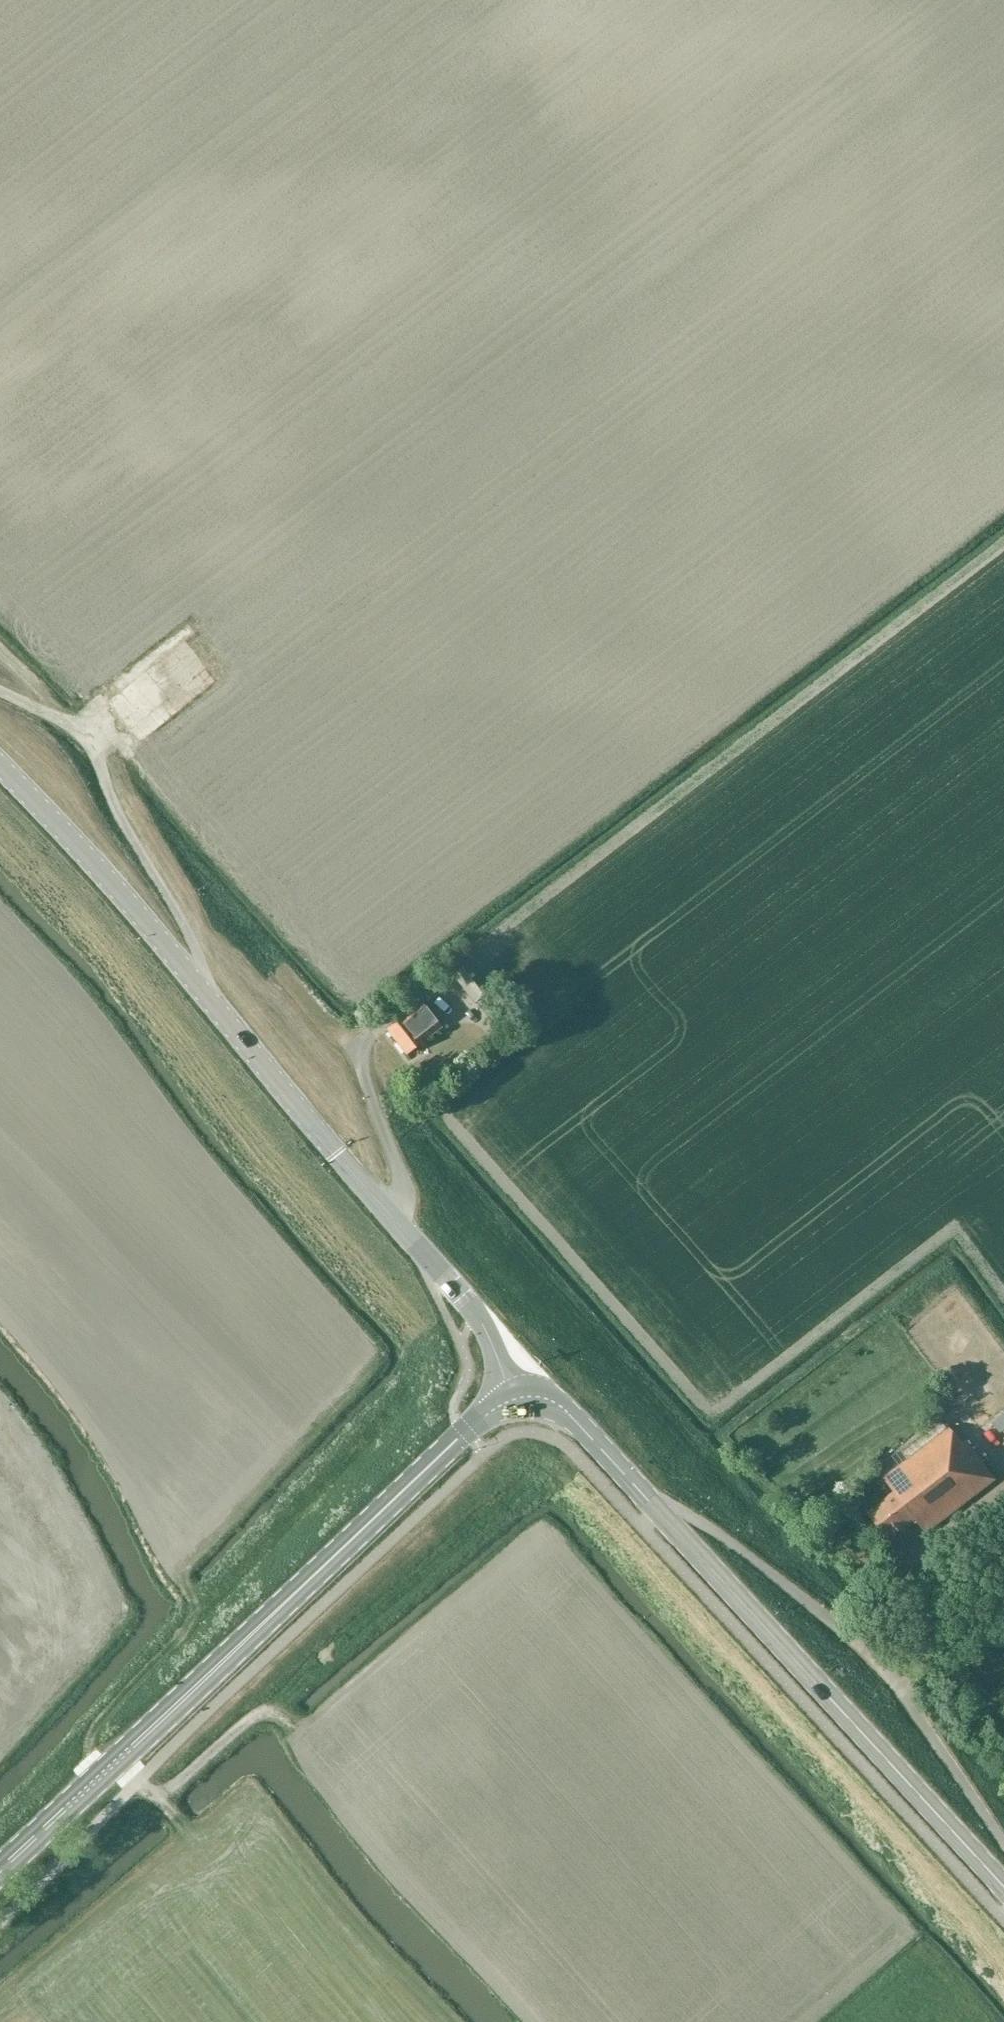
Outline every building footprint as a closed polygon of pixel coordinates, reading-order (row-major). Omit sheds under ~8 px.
[(407,1054),(434,1033),(442,1026),(424,1002),(388,1030),(407,1054)] [(925,1531),(996,1478),(968,1440),(964,1443),(951,1426),(885,1476),(896,1491),(867,1512),(888,1539),(915,1518),(925,1531)]
